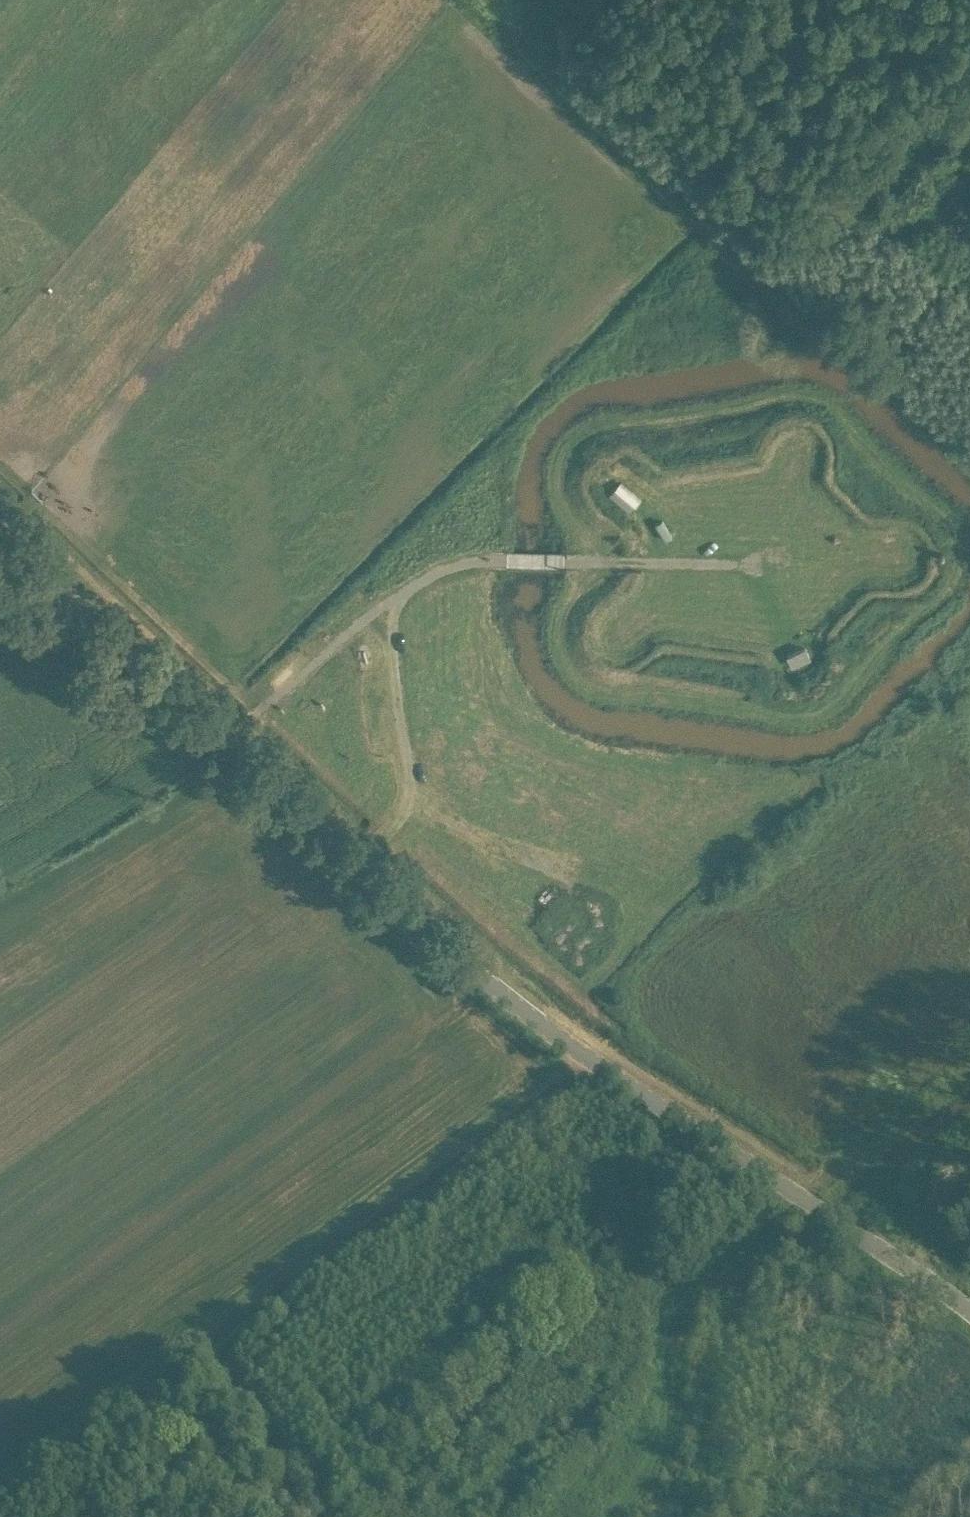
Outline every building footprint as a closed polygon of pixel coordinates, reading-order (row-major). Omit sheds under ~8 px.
[(614,499),(626,510),(638,497),(626,486),(614,499)] [(782,654),(789,667),(808,656),(801,644),(782,654)]
